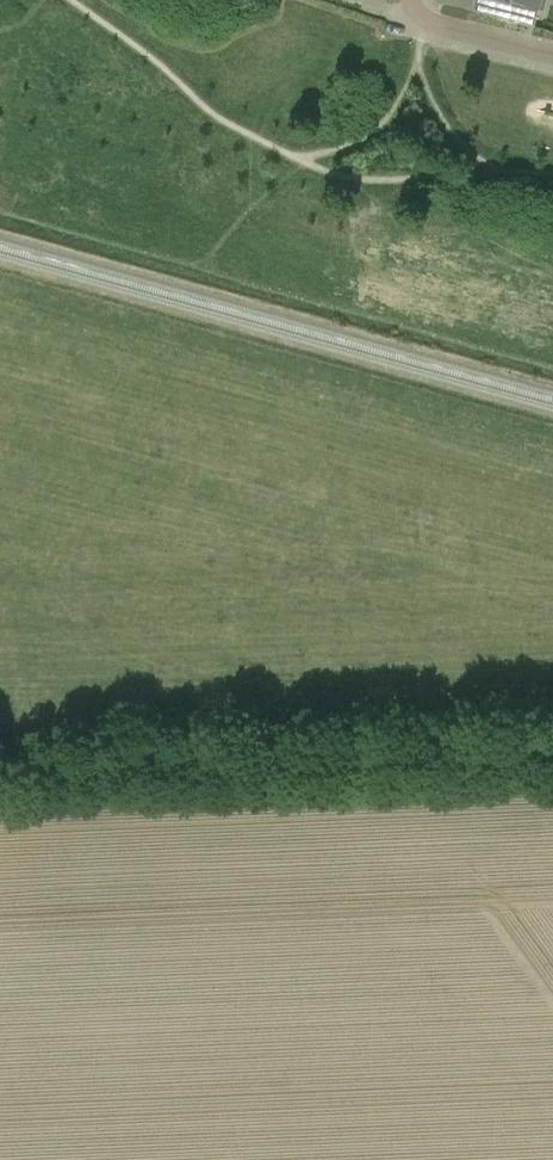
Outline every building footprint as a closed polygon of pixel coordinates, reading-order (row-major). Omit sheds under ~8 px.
[(508,1),(504,15),(534,23),(538,7),(525,3),(526,0),(505,0),(508,1)]
